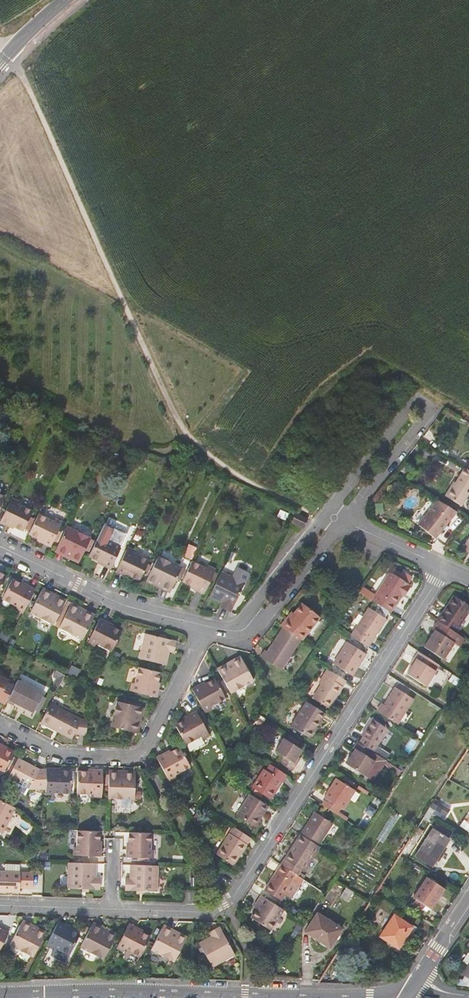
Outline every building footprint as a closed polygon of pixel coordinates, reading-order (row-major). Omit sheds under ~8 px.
[(463,467),(451,487),(449,486),(444,495),(460,505),(468,491),(468,471),(465,469),(463,467)] [(456,512),(437,500),(416,526),(433,539),(456,512)] [(32,511),(17,504),(10,501),(0,522),(7,526),(7,524),(23,531),(32,511)] [(43,543),(50,547),(61,525),(54,522),(38,514),(29,534),(44,541),(43,543)] [(295,514),(291,522),(303,528),(307,520),(295,514)] [(67,526),(55,551),(62,555),(64,551),(80,558),(91,537),(67,526)] [(98,536),(89,557),(104,564),(103,566),(110,569),(123,544),(116,540),(114,543),(98,536)] [(139,580),(149,559),(134,552),(127,549),(116,571),(123,575),(124,573),(139,580)] [(80,558),(64,551),(62,555),(78,562),(80,558)] [(159,555),(146,581),(154,585),(156,581),(171,588),(181,566),(159,555)] [(197,590),(204,593),(214,571),(207,568),(192,561),(182,581),(198,589),(197,590)] [(222,601),(233,606),(238,596),(241,590),(247,578),(245,577),(248,571),(240,567),(237,573),(224,567),(212,592),(224,598),(222,601)] [(389,612),(400,595),(402,592),(405,594),(409,587),(406,585),(407,584),(389,572),(370,601),(375,604),(389,612)] [(2,599),(17,607),(24,611),(36,589),(28,585),(28,587),(12,579),(2,599)] [(171,588),(156,581),(154,585),(169,592),(171,588)] [(43,588),(41,593),(57,600),(59,596),(43,588)] [(57,600),(41,593),(30,613),(54,625),(66,600),(59,596),(57,600)] [(441,612),(436,620),(437,621),(455,632),(460,624),(459,623),(468,607),(468,605),(454,595),(443,612),(441,612)] [(78,611),(80,607),(71,603),(59,628),(82,640),(93,619),(78,611)] [(290,619),(287,616),(280,626),(282,627),(299,638),(303,641),(320,617),(301,603),(294,613),(290,619)] [(389,612),(375,604),(370,611),(384,620),(389,612)] [(95,615),(80,607),(78,611),(93,619),(95,615)] [(384,620),(370,611),(367,609),(350,636),(367,647),(384,620)] [(89,640),(96,643),(111,652),(121,631),(106,623),(107,622),(100,618),(89,640)] [(455,632),(437,621),(432,629),(434,631),(452,642),(458,646),(464,638),(455,632)] [(260,655),(280,668),(299,638),(282,627),(266,650),(264,649),(260,655)] [(442,658),(452,642),(434,631),(424,646),(442,658)] [(145,636),(139,660),(166,667),(170,653),(175,654),(177,643),(166,640),(159,639),(145,636)] [(365,655),(346,643),(332,664),(349,675),(354,666),(357,668),(365,655)] [(438,665),(417,651),(413,657),(415,659),(411,666),(406,674),(425,686),(438,665)] [(225,664),(227,667),(242,659),(240,655),(225,664)] [(230,692),(253,679),(242,659),(227,667),(225,664),(217,668),(230,692)] [(357,668),(354,666),(349,675),(351,677),(357,668)] [(159,672),(137,667),(133,683),(131,691),(154,697),(156,689),(154,689),(159,672)] [(312,698),(328,708),(345,681),(327,669),(322,676),(325,678),(312,698)] [(59,677),(55,685),(59,687),(65,675),(57,670),(54,675),(59,677)] [(14,687),(7,683),(8,681),(0,677),(0,702),(5,704),(6,702),(14,687)] [(192,688),(203,709),(210,705),(226,697),(215,678),(200,686),(199,684),(192,688)] [(33,713),(43,694),(18,681),(14,687),(6,702),(12,706),(14,703),(33,713)] [(378,711),(398,724),(414,700),(395,688),(383,705),(382,704),(378,711)] [(143,708),(116,701),(109,726),(133,731),(136,715),(141,716),(143,708)] [(290,726),(308,738),(324,714),(306,701),(290,726)] [(50,704),(41,723),(72,739),(75,734),(86,735),(88,720),(80,720),(50,704)] [(175,724),(186,744),(200,736),(208,732),(196,710),(189,714),(190,716),(175,724)] [(141,716),(136,715),(133,731),(137,732),(141,716)] [(362,736),(364,737),(359,743),(372,751),(386,729),(372,719),(362,736)] [(279,763),(291,771),(295,765),(293,763),(297,757),(301,750),(283,739),(275,752),(283,757),(279,763)] [(366,774),(373,779),(386,760),(372,751),(359,743),(357,742),(350,753),(352,754),(343,768),(362,781),(366,774)] [(3,772),(14,753),(0,745),(0,771),(3,772)] [(375,753),(387,757),(389,751),(377,747),(375,753)] [(168,778),(174,774),(189,766),(179,748),(163,756),(162,754),(156,757),(168,778)] [(18,759),(9,776),(31,787),(40,770),(18,759)] [(280,781),(282,782),(286,775),(270,765),(266,771),(263,769),(252,787),(267,797),(271,791),(273,792),(280,781)] [(47,767),(46,791),(54,791),(71,792),(72,770),(55,769),(55,767),(47,767)] [(78,768),(78,792),(86,793),(103,793),(103,771),(87,771),(87,769),(78,768)] [(108,797),(133,798),(134,775),(118,774),(118,770),(109,769),(108,797)] [(336,779),(329,790),(332,791),(339,781),(336,779)] [(332,791),(329,790),(324,797),(326,799),(322,805),(334,813),(338,807),(340,808),(352,789),(339,781),(332,791)] [(236,815),(254,827),(267,806),(249,795),(236,815)] [(444,819),(451,808),(436,799),(430,810),(444,819)] [(3,836),(16,810),(0,802),(0,834),(3,836)] [(300,834),(317,845),(332,823),(315,812),(300,834)] [(429,829),(446,838),(450,832),(433,823),(429,829)] [(216,854),(233,865),(250,838),(233,827),(216,854)] [(442,846),(446,838),(429,829),(414,857),(431,867),(435,859),(439,860),(446,848),(442,846)] [(100,831),(77,830),(76,847),(76,855),(101,856),(101,848),(99,848),(100,831)] [(151,858),(152,849),(152,833),(130,832),(129,849),(127,849),(127,857),(151,858)] [(317,845),(300,834),(280,865),(297,875),(299,877),(319,847),(317,845)] [(69,862),(68,888),(82,888),(89,889),(100,889),(100,878),(96,878),(96,864),(69,862)] [(126,879),(126,890),(136,890),(143,890),(158,891),(159,866),(131,865),(130,879),(126,879)] [(269,884),(271,885),(266,892),(280,901),(284,895),(290,899),(298,886),(292,882),(297,875),(280,865),(269,884)] [(34,873),(0,872),(0,892),(20,892),(20,888),(33,889),(34,873)] [(292,882),(298,886),(303,879),(299,877),(297,875),(292,882)] [(429,908),(442,889),(426,878),(412,897),(429,908)] [(251,918),(270,930),(283,909),(261,895),(256,903),(260,905),(251,918)] [(330,946),(341,928),(318,913),(307,931),(330,946)] [(396,948),(411,926),(393,914),(379,935),(396,948)] [(21,923),(36,931),(38,926),(23,919),(21,923)] [(59,920),(48,941),(56,945),(70,953),(80,933),(66,926),(66,924),(59,920)] [(91,926),(106,934),(109,929),(94,922),(91,926)] [(33,956),(46,931),(38,926),(36,931),(21,923),(10,944),(33,956)] [(129,923),(118,944),(126,948),(141,956),(151,936),(136,928),(137,926),(129,923)] [(162,928),(177,936),(179,932),(164,924),(162,928)] [(104,958),(117,933),(109,929),(106,934),(91,926),(81,946),(104,958)] [(219,926),(209,932),(211,936),(199,942),(212,967),(234,955),(227,942),(224,936),(219,926)] [(174,961),(187,936),(179,932),(177,936),(162,928),(151,949),(174,961)] [(468,984),(468,963),(460,978),(468,984)]
